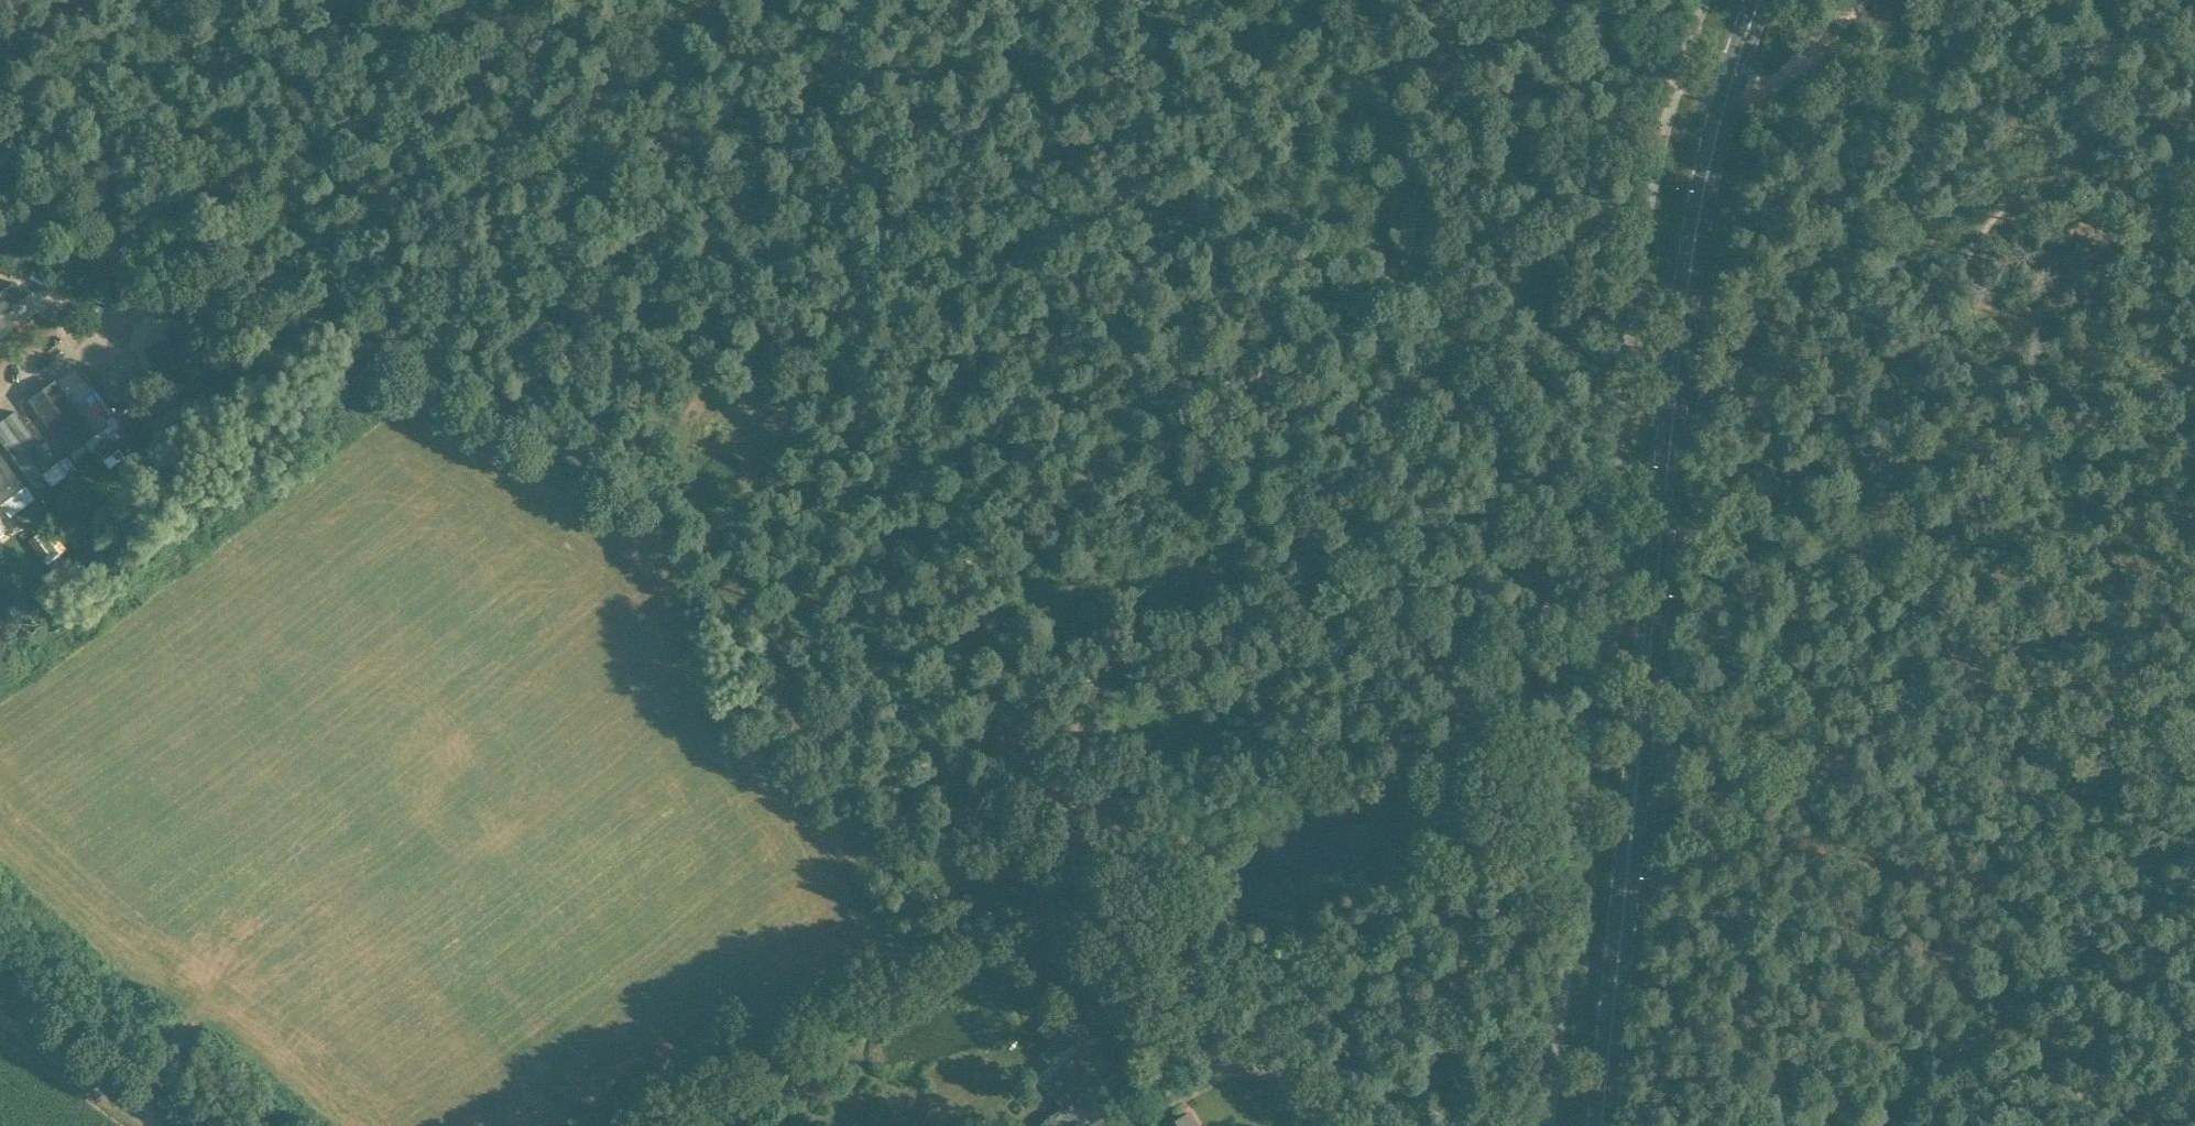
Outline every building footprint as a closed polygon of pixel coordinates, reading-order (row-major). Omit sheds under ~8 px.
[(55,381),(31,399),(69,452),(81,443),(76,436),(88,427),(55,381)] [(0,423),(0,438),(32,482),(46,472),(42,467),(53,459),(36,435),(40,432),(31,419),(27,423),(17,410),(0,423)] [(112,427),(87,445),(95,455),(119,437),(127,431),(116,416),(108,421),(112,427)] [(87,445),(70,458),(77,468),(95,455),(87,445)] [(70,458),(45,476),(52,486),(77,468),(70,458)] [(14,483),(0,464),(0,493),(14,483)] [(29,488),(4,506),(12,517),(37,499),(29,488)] [(33,503),(13,518),(27,536),(47,522),(33,503)] [(49,526),(29,541),(48,564),(67,548),(49,526)] [(1190,1114),(1189,1112),(1167,1125),(1198,1125),(1190,1114)]
